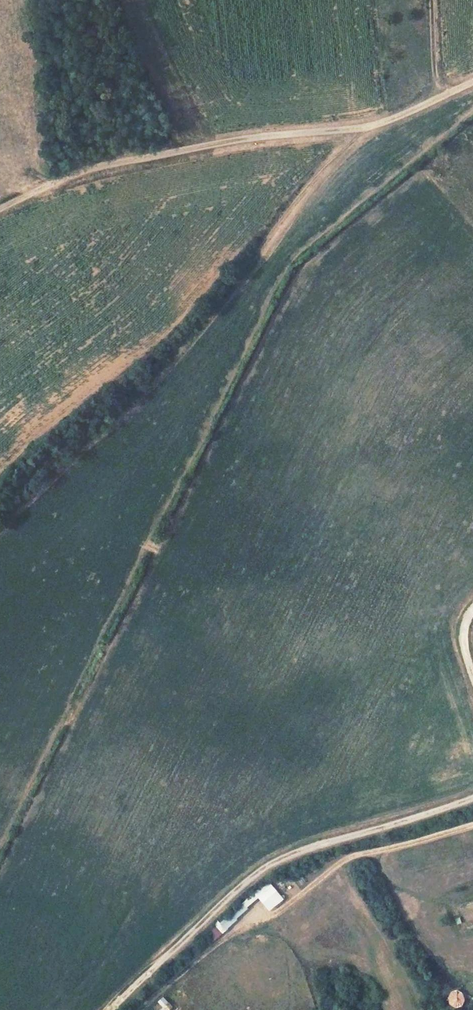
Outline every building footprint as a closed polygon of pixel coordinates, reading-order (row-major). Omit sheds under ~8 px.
[(269,910),(284,898),(270,880),(209,929),(214,937),(261,899),(269,910)] [(458,903),(464,920),(472,918),(472,899),(458,903)] [(466,1003),(461,988),(446,993),(452,1008),(466,1003)]
